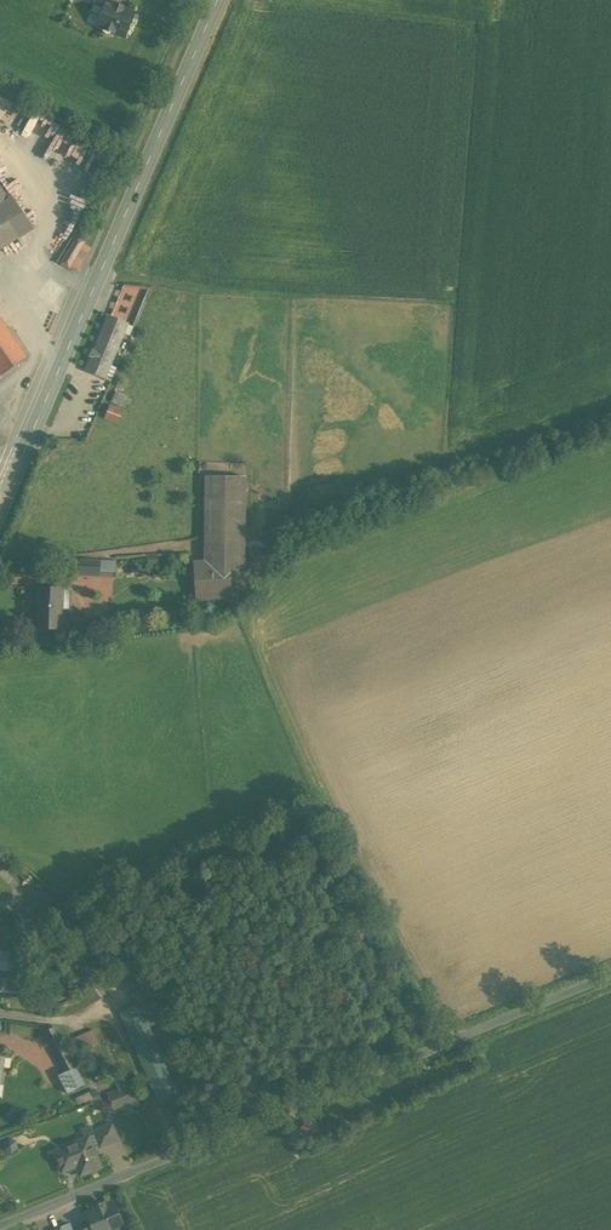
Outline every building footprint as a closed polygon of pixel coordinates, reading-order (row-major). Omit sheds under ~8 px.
[(96,5),(105,9),(98,26),(104,28),(102,31),(105,34),(109,36),(113,35),(114,33),(124,37),(134,13),(122,8),(123,6),(109,0),(98,0),(96,5)] [(32,228),(12,198),(9,200),(0,186),(0,249),(32,228)] [(60,264),(69,269),(85,241),(77,236),(60,264)] [(114,312),(137,322),(150,290),(128,280),(114,312)] [(127,324),(109,316),(86,370),(105,378),(127,324)] [(26,357),(25,356),(28,354),(11,327),(7,330),(0,320),(0,375),(26,357)] [(128,383),(119,380),(109,407),(124,412),(128,400),(123,398),(128,383)] [(217,476),(217,477),(207,477),(207,476),(206,476),(206,478),(206,487),(206,490),(206,498),(206,501),(206,510),(206,512),(206,521),(205,521),(205,524),(206,524),(206,532),(205,532),(205,535),(206,535),(206,544),(205,544),(205,546),(205,555),(205,558),(205,561),(194,562),(197,600),(230,598),(229,585),(243,584),(242,560),(243,560),(243,558),(243,555),(243,546),(243,544),(243,535),(244,535),(244,532),(243,532),(243,524),(244,524),(244,521),(243,521),(243,512),(244,512),(244,510),(244,501),(244,498),(244,489),(244,487),(244,478),(244,477),(243,477),(233,477),(217,476)] [(99,561),(80,560),(80,574),(99,575),(99,572),(99,561)] [(116,562),(99,561),(99,572),(115,573),(116,562)] [(63,588),(39,587),(37,623),(38,623),(37,627),(70,629),(71,628),(71,609),(62,609),(63,588)] [(6,916),(9,898),(0,896),(0,915),(6,916)] [(51,898),(24,911),(31,924),(57,910),(51,898)] [(19,932),(19,947),(30,947),(29,931),(19,932)] [(2,949),(0,963),(0,965),(22,969),(24,953),(2,949)] [(150,1012),(127,1022),(155,1090),(178,1080),(150,1012)] [(76,1035),(82,1049),(101,1041),(95,1027),(76,1035)] [(90,1073),(81,1056),(64,1064),(72,1082),(90,1073)] [(130,1082),(108,1091),(115,1107),(137,1098),(130,1082)] [(99,1087),(79,1094),(82,1102),(93,1098),(95,1103),(103,1100),(99,1087)] [(305,1113),(299,1116),(308,1131),(313,1128),(305,1113)] [(93,1131),(99,1148),(119,1140),(113,1123),(93,1131)] [(101,1167),(88,1137),(54,1152),(62,1171),(76,1165),(80,1175),(101,1167)] [(92,1226),(94,1229),(109,1229),(122,1224),(113,1202),(105,1205),(104,1202),(94,1207),(95,1209),(87,1213),(92,1226)]
